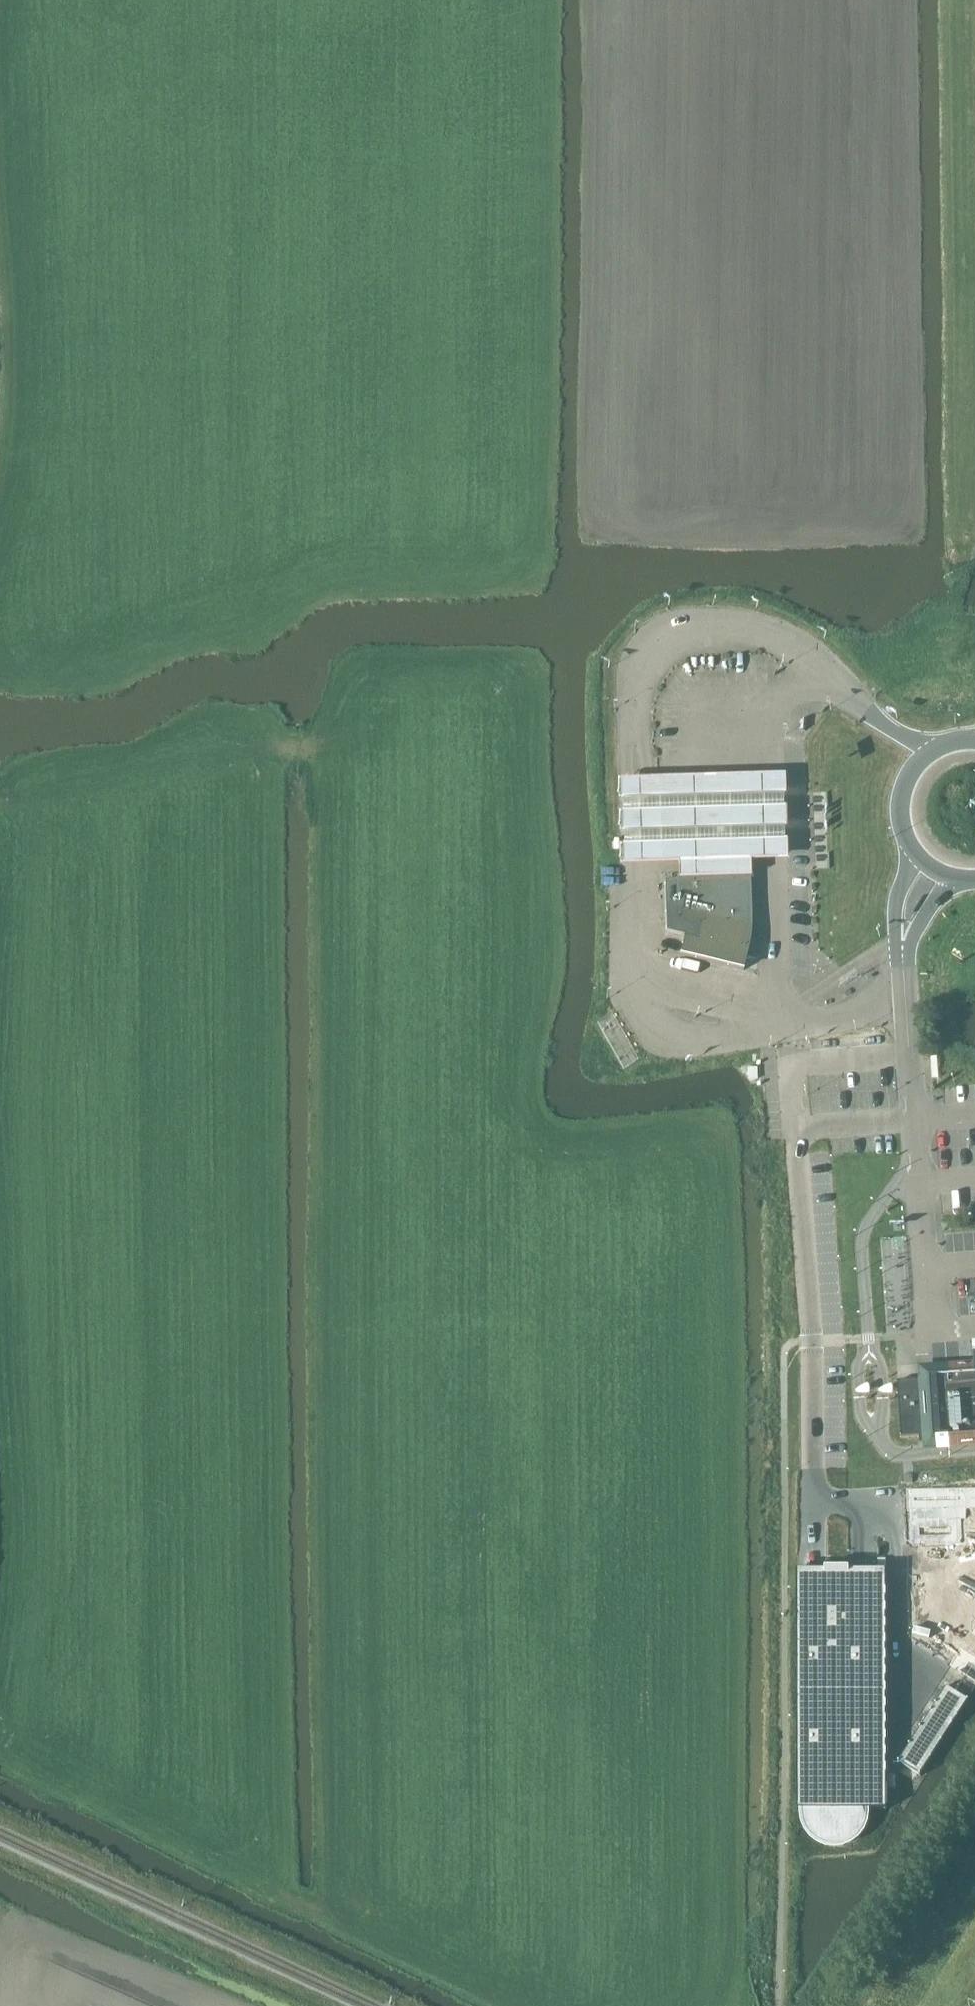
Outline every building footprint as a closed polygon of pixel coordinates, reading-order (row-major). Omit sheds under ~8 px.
[(787,864),(786,779),(763,780),(638,782),(617,782),(619,870),(640,869),(669,869),(670,881),(670,884),(704,884),(724,883),(724,881),(741,881),(750,880),(750,865),(766,864),(787,864)] [(679,957),(743,972),(748,949),(749,944),(750,938),(751,933),(751,927),(751,922),(750,880),(741,881),(724,881),(724,883),(704,884),(670,884),(670,881),(665,881),(667,933),(684,937),(679,957)] [(933,1372),(934,1379),(899,1381),(898,1382),(902,1438),(922,1437),(922,1440),(938,1439),(938,1442),(939,1444),(950,1444),(950,1440),(974,1438),(974,1369),(933,1372)] [(966,1488),(909,1489),(909,1519),(966,1519),(966,1488)] [(799,1810),(801,1810),(804,1810),(804,1814),(805,1823),(808,1830),(813,1837),(820,1842),(828,1845),(836,1846),(844,1845),(852,1842),(858,1837),(863,1830),(867,1822),(868,1814),(868,1810),(871,1810),(888,1810),(888,1804),(887,1570),(864,1570),(850,1570),(850,1568),(826,1568),(826,1570),(812,1570),(799,1570),(798,1570),(799,1810)] [(968,1701),(948,1686),(937,1704),(932,1712),(899,1762),(917,1773),(920,1775),(953,1725),(958,1717),(968,1701)]
